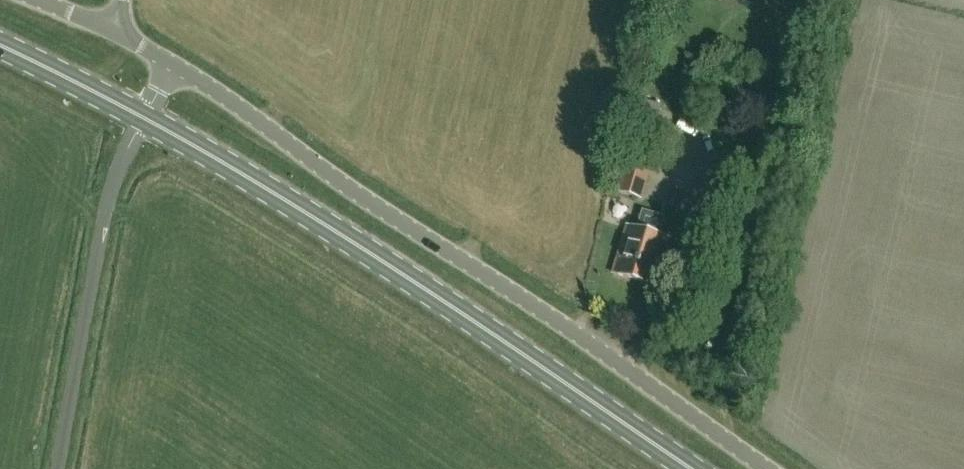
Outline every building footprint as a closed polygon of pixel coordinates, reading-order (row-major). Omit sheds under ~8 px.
[(642,200),(654,159),(629,152),(617,192),(642,200)] [(655,286),(669,239),(629,226),(614,273),(655,286)]
